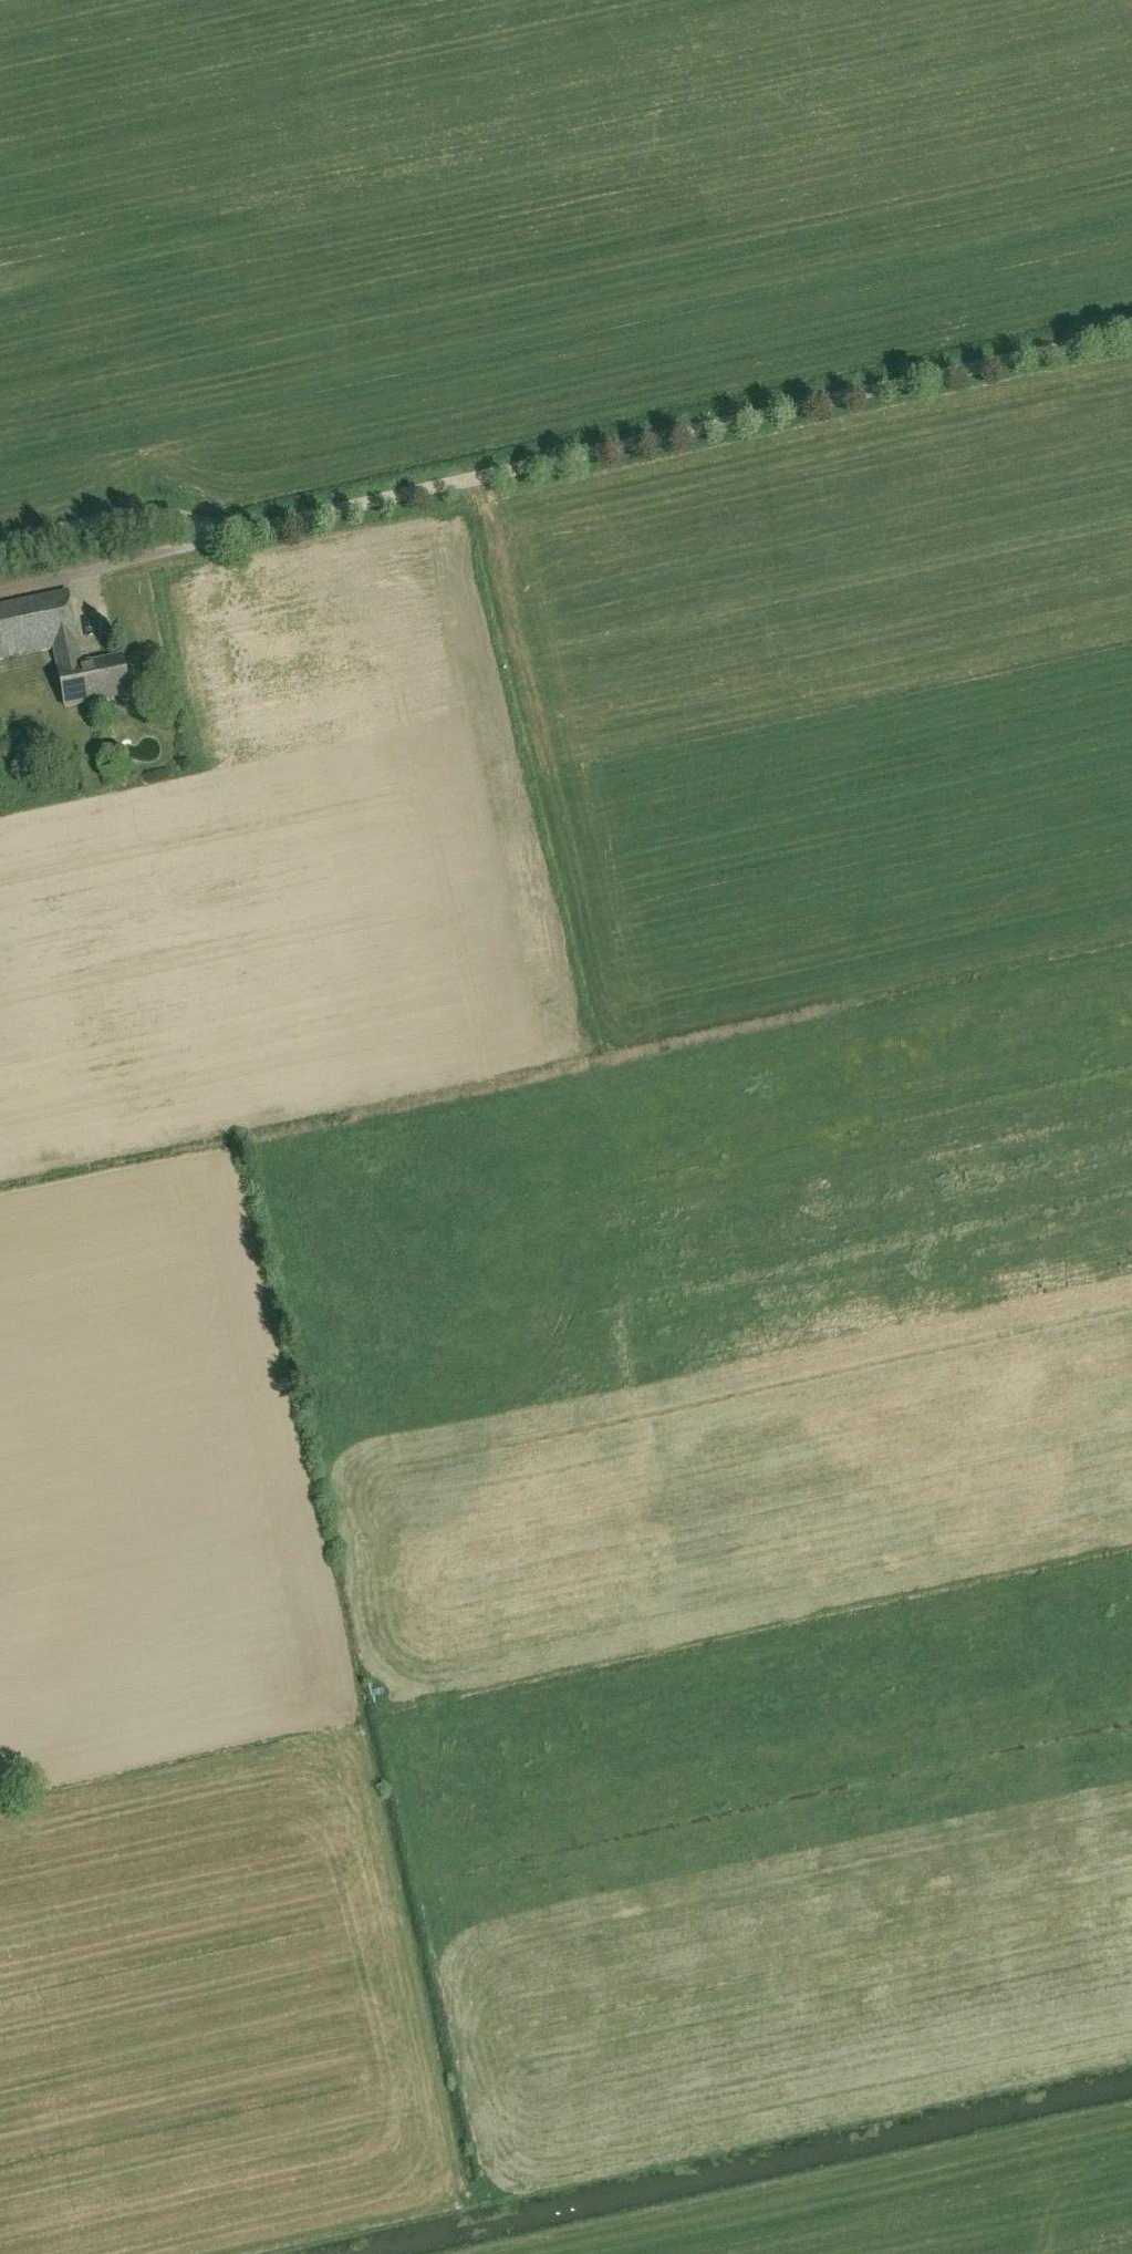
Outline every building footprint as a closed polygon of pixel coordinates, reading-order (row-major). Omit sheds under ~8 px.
[(0,606),(0,660),(53,649),(57,671),(64,708),(130,694),(122,657),(83,665),(78,644),(79,643),(68,591),(0,606)]
